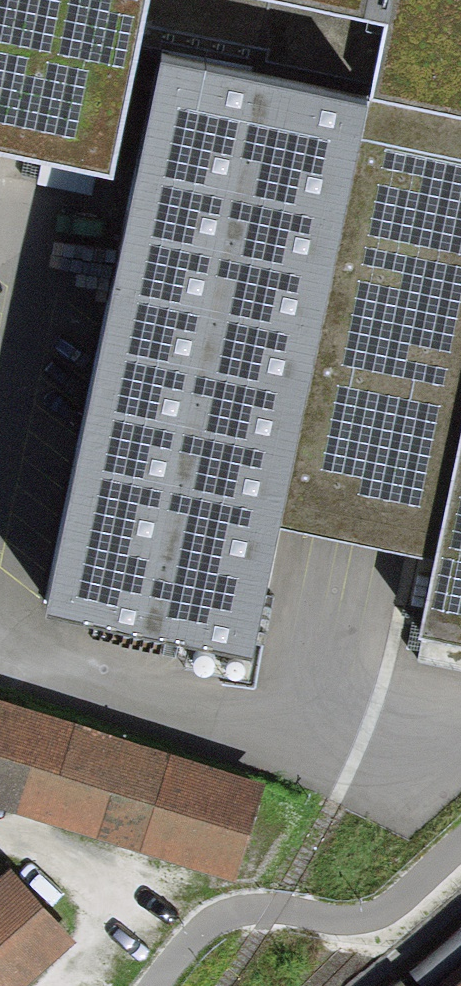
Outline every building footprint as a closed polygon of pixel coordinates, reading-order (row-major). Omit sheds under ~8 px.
[(110,175),(148,0),(0,0),(0,153),(110,175)] [(460,117),(460,0),(268,0),(386,24),(370,103),(460,117)] [(46,614),(250,656),(278,528),(370,103),(160,59),(46,614)] [(278,528),(440,563),(460,452),(460,117),(370,103),(278,528)] [(440,563),(427,635),(460,644),(460,452),(440,563)] [(250,891),(281,784),(0,702),(0,818),(250,891)] [(60,940),(3,876),(0,879),(0,985),(7,985),(60,940)] [(437,985),(460,985),(460,966),(437,985)]
